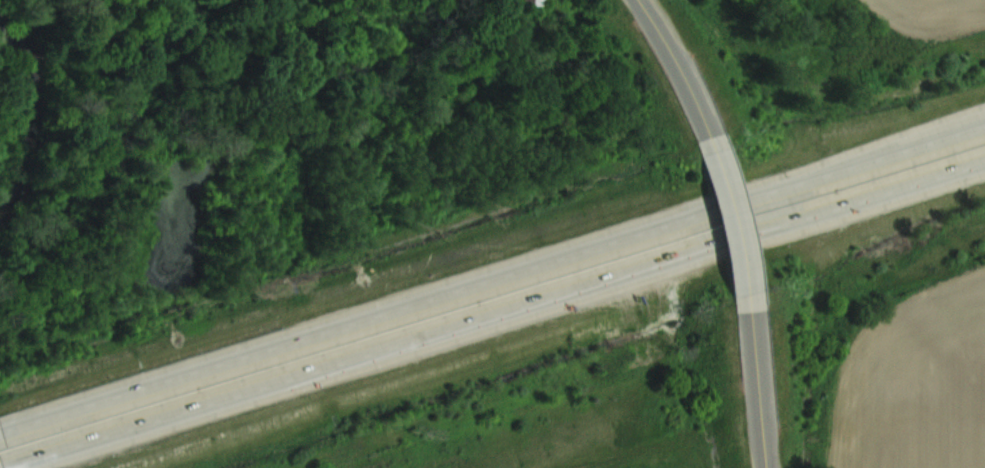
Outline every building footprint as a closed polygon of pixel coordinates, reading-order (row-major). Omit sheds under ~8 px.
[(521,9),(543,15),(547,0),(523,0),(521,9)]
